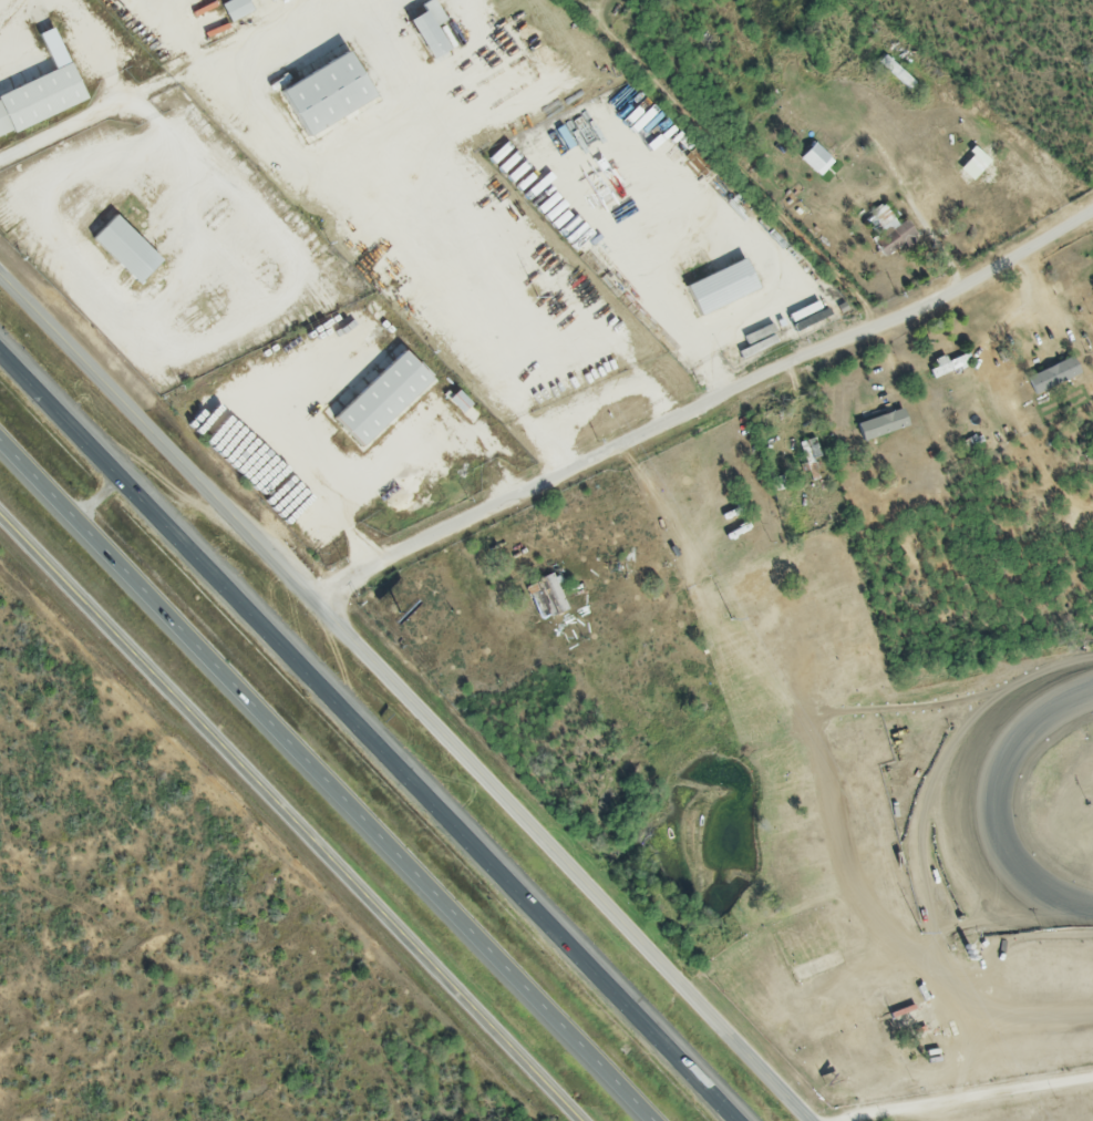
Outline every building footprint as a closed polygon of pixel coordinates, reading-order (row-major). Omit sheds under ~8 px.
[(5,30),(10,26),(0,16),(0,53),(14,39),(5,30)] [(796,157),(811,143),(827,161),(814,174),(796,157)] [(874,242),(872,243),(883,262),(917,242),(905,221),(896,227),(884,206),(861,220),(874,242)] [(926,363),(959,348),(966,362),(932,378),(926,363)] [(1023,377),(1068,354),(1075,372),(1031,393),(1023,377)] [(906,430),(901,412),(854,426),(859,444),(906,430)] [(547,620),(566,612),(550,575),(531,583),(547,620)]
